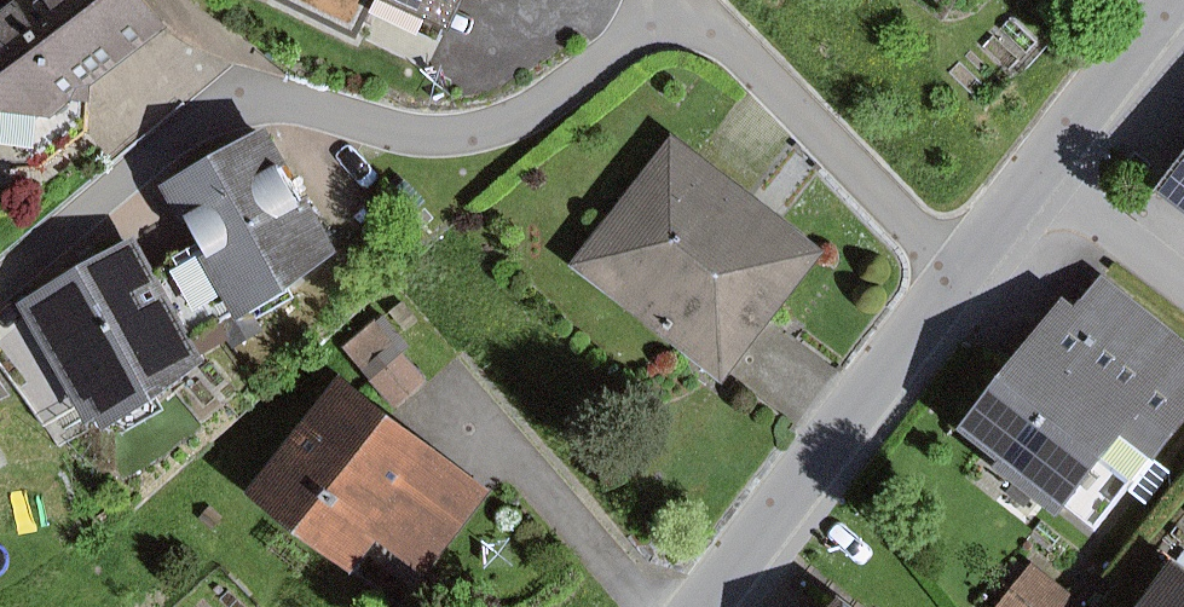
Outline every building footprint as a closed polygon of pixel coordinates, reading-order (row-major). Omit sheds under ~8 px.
[(185,27),(164,0),(24,0),(0,18),(0,110),(5,111),(1,140),(42,145),(46,116),(63,119),(185,27)] [(364,38),(382,0),(284,0),(364,38)] [(481,0),(402,0),(466,30),(481,0)] [(352,250),(278,127),(177,187),(257,320),(316,290),(352,250)] [(679,134),(580,265),(736,383),(836,252),(679,134)] [(1175,189),(1183,196),(1183,176),(1175,189)] [(27,303),(97,425),(114,415),(124,433),(186,398),(218,362),(145,236),(27,303)] [(1109,278),(1087,306),(1075,297),(972,431),(1013,461),(1007,468),(1074,519),(1081,510),(1101,525),(1139,476),(1147,482),(1183,435),(1183,335),(1109,278)] [(388,314),(350,347),(402,408),(433,381),(409,353),(416,347),(388,314)] [(498,488),(350,375),(261,492),(366,572),(388,542),(431,575),(498,488)] [(1037,564),(1003,606),(1093,606),(1037,564)] [(1156,606),(1183,606),(1183,573),(1156,606)] [(849,595),(840,606),(866,606),(849,595)]
